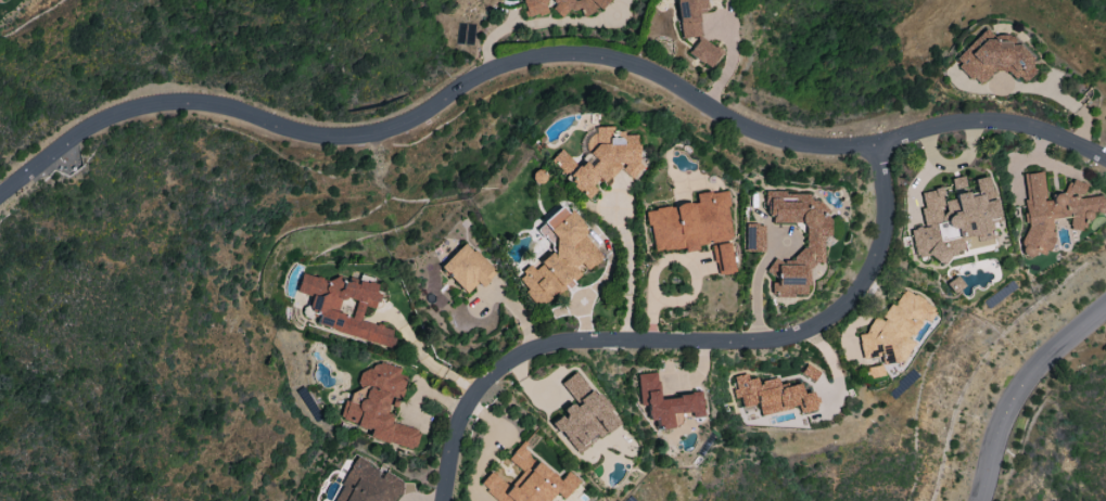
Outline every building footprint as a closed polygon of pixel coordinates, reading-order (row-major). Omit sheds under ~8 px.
[(524,16),(548,14),(544,4),(546,0),(523,0),(524,16)] [(575,0),(550,0),(557,16),(572,10),(580,9),(582,16),(600,9),(606,0),(575,0)] [(679,38),(697,36),(688,55),(712,67),(721,49),(700,39),(697,9),(706,8),(705,0),(675,0),(679,38)] [(952,60),(980,87),(1002,64),(1022,84),(1037,69),(1004,36),(997,42),(983,29),(952,60)] [(548,161),(588,199),(594,192),(594,181),(607,181),(620,167),(632,178),(643,166),(638,162),(638,151),(641,148),(637,143),(637,134),(625,134),(618,128),(591,128),(587,132),(587,151),(599,163),(583,163),(579,166),(560,149),(548,161)] [(1023,251),(1030,254),(1047,252),(1053,240),(1051,217),(1069,216),(1070,229),(1084,229),(1084,220),(1091,220),(1091,212),(1102,212),(1101,196),(1079,197),(1085,185),(1070,178),(1063,193),(1049,194),(1042,172),(1024,173),(1027,229),(1022,239),(1023,251)] [(994,246),(988,220),(998,218),(989,176),(972,179),(976,195),(967,197),(963,176),(950,179),(954,198),(943,200),(940,188),(920,192),(924,208),(920,209),(924,226),(909,229),(915,257),(933,254),(934,258),(994,246)] [(651,251),(684,247),(684,252),(698,250),(697,243),(731,239),(725,190),(695,193),(696,203),(646,209),(651,251)] [(807,297),(809,262),(821,263),(822,237),(827,237),(828,204),(808,203),(809,193),(769,192),(767,222),(805,224),(804,248),(793,248),(793,265),(775,265),(774,283),(773,283),(773,295),(807,297)] [(601,258),(592,244),(582,234),(585,232),(580,223),(560,205),(551,215),(548,217),(537,228),(540,234),(550,243),(554,249),(549,253),(534,269),(529,265),(517,277),(532,300),(538,306),(549,299),(552,296),(571,284),(580,275),(575,267),(579,262),(587,269),(595,264),(601,258)] [(763,251),(763,225),(744,225),(745,251),(763,251)] [(716,275),(733,273),(729,242),(712,244),(716,275)] [(485,266),(463,243),(439,267),(465,294),(476,283),(480,287),(496,271),(488,263),(485,266)] [(315,325),(392,349),(395,339),(390,337),(393,329),(360,320),(365,305),(373,308),(380,286),(358,279),(356,287),(302,270),(295,291),(311,296),(308,307),(320,310),(315,325)] [(899,361),(910,342),(900,336),(910,335),(919,320),(930,318),(929,305),(901,290),(893,304),(886,305),(881,315),(882,321),(874,316),(864,333),(857,334),(860,358),(870,357),(878,356),(879,364),(899,361)] [(368,437),(415,449),(420,430),(390,422),(392,415),(386,413),(390,396),(399,399),(406,371),(372,363),(370,371),(361,369),(355,391),(348,389),(340,420),(371,428),(368,437)] [(863,368),(865,378),(881,375),(878,364),(863,368)] [(576,454),(616,424),(576,370),(560,382),(574,401),(561,411),(563,414),(552,422),(576,454)] [(701,393),(659,397),(657,372),(637,374),(640,405),(647,405),(649,421),(658,420),(659,428),(680,426),(679,413),(691,412),(691,418),(703,417),(701,393)] [(759,415),(798,407),(799,413),(816,410),(812,391),(802,393),(800,384),(779,387),(778,378),(758,382),(757,377),(748,379),(747,374),(732,376),(737,398),(739,397),(741,406),(757,403),(759,415)] [(554,492),(563,499),(578,480),(566,471),(560,479),(518,446),(507,459),(522,471),(509,487),(489,471),(478,485),(498,500),(547,500),(554,492)] [(403,481),(380,471),(381,470),(353,457),(333,500),(393,500),(403,481)]
